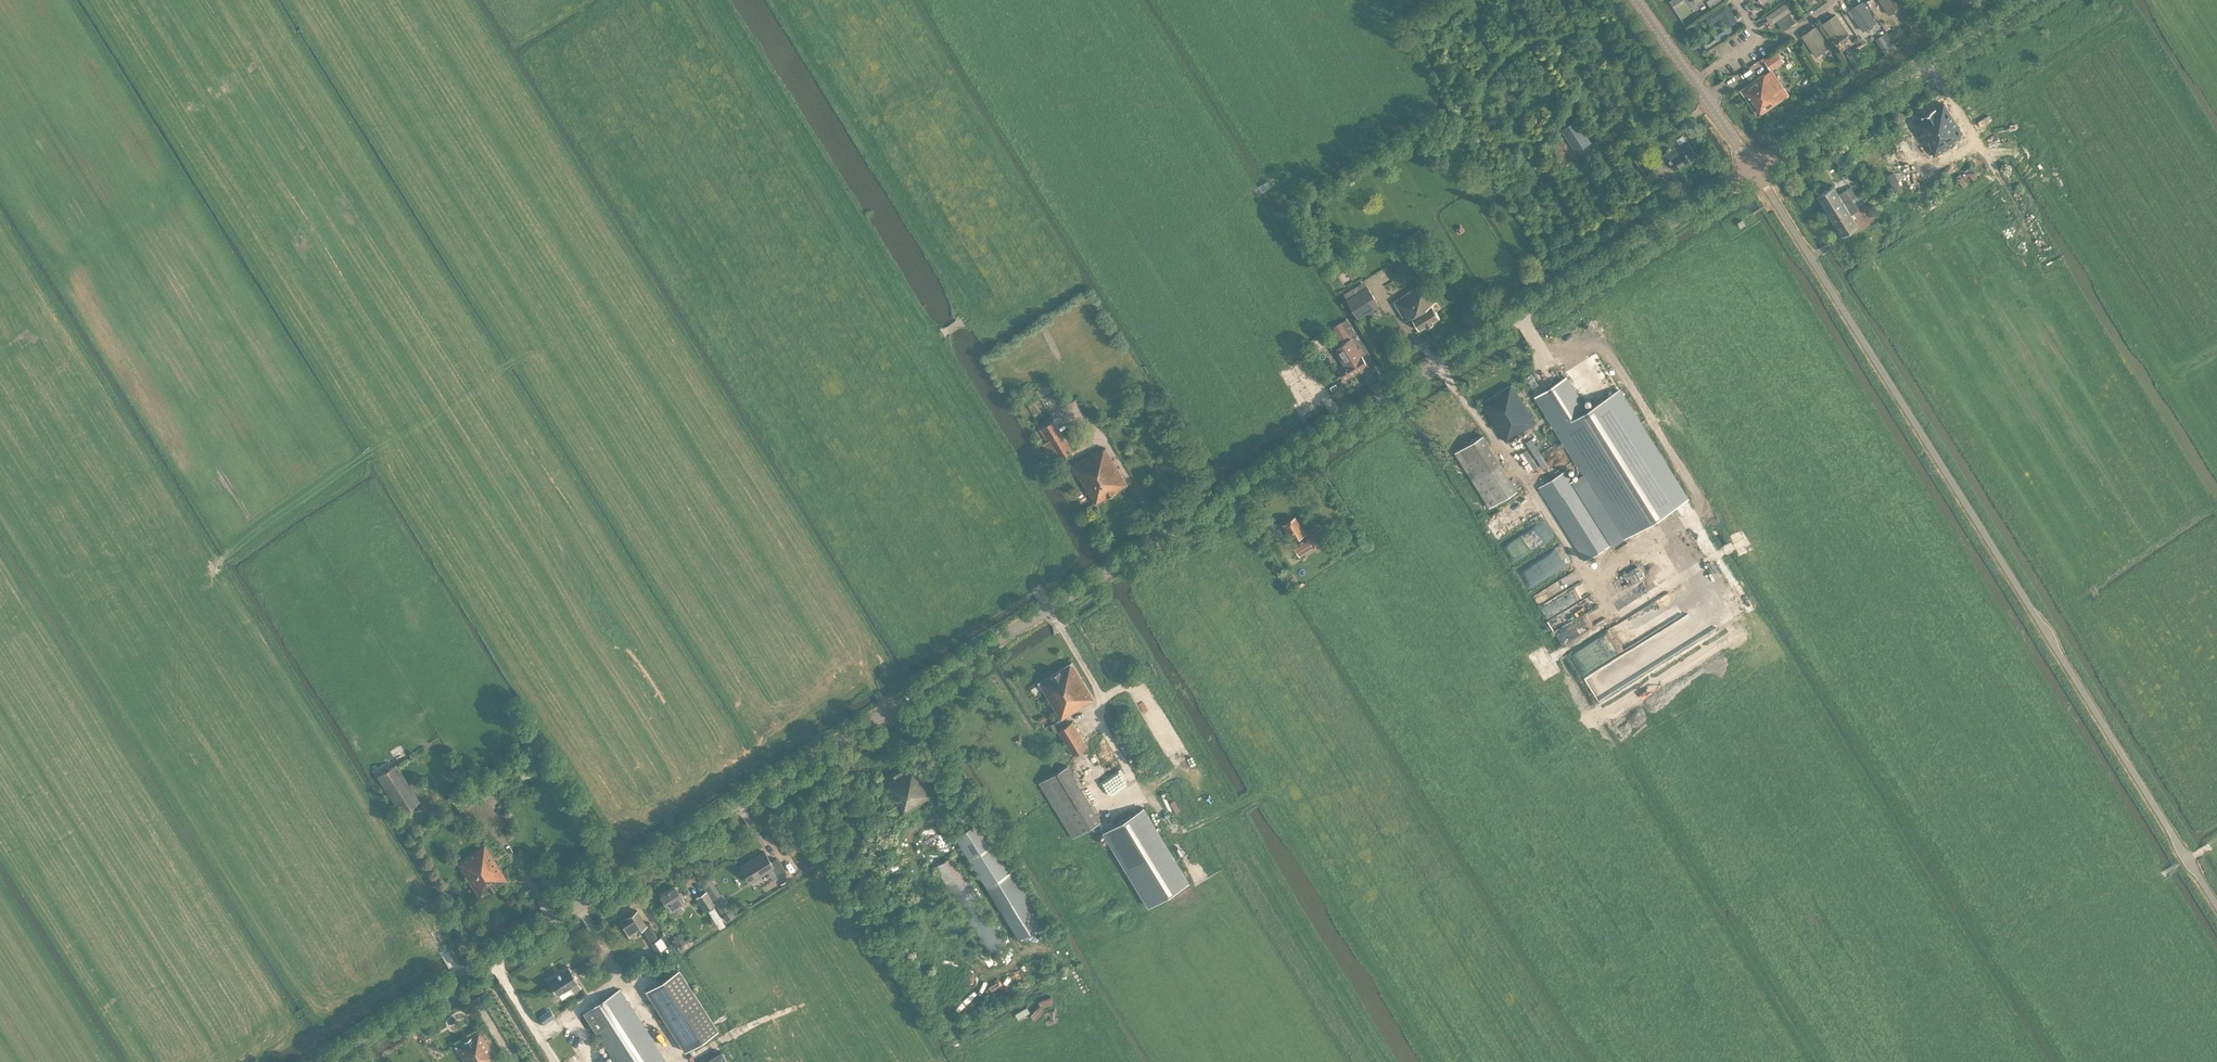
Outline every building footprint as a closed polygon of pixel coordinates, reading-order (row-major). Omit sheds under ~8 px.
[(1889,14),(1902,5),(1899,0),(1880,0),(1889,14)] [(1783,30),(1796,21),(1789,11),(1793,8),(1788,1),(1766,16),(1771,23),(1776,20),(1783,30)] [(1863,30),(1875,22),(1863,2),(1850,10),(1863,30)] [(1726,3),(1706,16),(1710,23),(1723,15),(1729,24),(1736,19),(1726,3)] [(1836,15),(1823,23),(1835,41),(1848,33),(1836,15)] [(1730,26),(1722,32),(1725,37),(1733,32),(1730,26)] [(1816,55),(1829,46),(1816,26),(1802,35),(1816,55)] [(1718,34),(1715,37),(1716,38),(1718,42),(1722,40),(1725,37),(1722,32),(1718,34)] [(1882,49),(1893,43),(1886,32),(1876,39),(1882,49)] [(1851,54),(1858,65),(1866,59),(1859,48),(1851,54)] [(1766,59),(1765,60),(1766,62),(1771,69),(1784,61),(1777,51),(1766,59)] [(1846,67),(1841,71),(1844,76),(1849,72),(1846,67)] [(1783,99),(1782,98),(1788,94),(1771,69),(1765,73),(1764,72),(1740,89),(1758,115),(1783,99)] [(1810,80),(1815,89),(1822,86),(1817,77),(1810,80)] [(1943,102),(1913,121),(1934,155),(1955,143),(1952,139),(1962,133),(1943,102)] [(1669,136),(1674,133),(1663,117),(1659,120),(1669,136)] [(1576,152),(1591,142),(1577,119),(1561,129),(1576,152)] [(1698,157),(1686,139),(1660,156),(1665,165),(1670,162),(1675,170),(1689,160),(1690,162),(1698,157)] [(1840,167),(1848,161),(1841,150),(1833,155),(1840,167)] [(1655,169),(1644,152),(1634,158),(1646,175),(1655,169)] [(1925,155),(1917,160),(1923,170),(1935,162),(1930,154),(1926,156),(1925,155)] [(1898,193),(1905,189),(1895,170),(1888,174),(1898,193)] [(1829,214),(1861,193),(1856,184),(1847,189),(1846,189),(1839,194),(1833,185),(1817,195),(1829,214)] [(1859,204),(1866,200),(1861,193),(1829,214),(1842,235),(1858,225),(1851,214),(1859,210),(1858,208),(1861,207),(1859,204)] [(1740,227),(1745,224),(1742,219),(1737,222),(1740,227)] [(1419,258),(1424,267),(1432,263),(1427,254),(1419,258)] [(1405,320),(1412,316),(1420,329),(1440,317),(1431,304),(1435,301),(1423,282),(1394,301),(1405,320)] [(1346,299),(1347,299),(1358,318),(1380,305),(1368,285),(1346,299)] [(1341,322),(1334,327),(1341,339),(1349,334),(1341,322)] [(1344,365),(1338,368),(1345,379),(1360,370),(1361,371),(1369,367),(1361,354),(1351,338),(1334,349),(1344,365)] [(1566,377),(1536,396),(1578,462),(1625,536),(1655,517),(1687,497),(1619,389),(1587,409),(1566,377)] [(1481,402),(1506,441),(1536,423),(1511,383),(1481,402)] [(1073,451),(1061,432),(1053,419),(1040,427),(1048,440),(1042,444),(1054,463),(1073,451)] [(1455,452),(1489,507),(1517,489),(1483,434),(1455,452)] [(1539,470),(1548,466),(1534,437),(1526,441),(1539,470)] [(1096,503),(1128,483),(1105,447),(1096,452),(1095,451),(1073,465),(1096,503)] [(1538,487),(1584,561),(1612,543),(1566,470),(1538,487)] [(1294,545),(1300,555),(1324,539),(1318,529),(1322,526),(1319,523),(1305,532),(1295,516),(1283,524),(1293,540),(1297,537),(1299,541),(1294,545)] [(1512,560),(1556,536),(1548,521),(1503,546),(1512,560)] [(1628,571),(1633,582),(1645,577),(1640,566),(1628,571)] [(1712,575),(1708,576),(1707,573),(1689,576),(1692,591),(1714,587),(1712,575)] [(1598,603),(1563,621),(1560,614),(1549,619),(1561,642),(1606,619),(1598,603)] [(1062,719),(1095,698),(1072,661),(1039,681),(1062,719)] [(1042,722),(1047,719),(1044,714),(1039,717),(1042,722)] [(1061,718),(1052,722),(1056,730),(1065,725),(1061,718)] [(1073,755),(1088,746),(1072,720),(1057,730),(1073,755)] [(1136,747),(1130,736),(1119,742),(1125,753),(1136,747)] [(880,781),(903,817),(928,801),(928,800),(937,794),(915,759),(880,781)] [(420,800),(396,763),(377,775),(401,813),(420,800)] [(1039,782),(1073,837),(1102,820),(1068,764),(1039,782)] [(948,813),(958,828),(972,819),(963,804),(948,813)] [(1143,808),(1105,831),(1150,905),(1188,883),(1143,808)] [(985,817),(956,835),(1020,939),(1049,921),(985,817)] [(479,896),(506,879),(484,843),(456,861),(479,896)] [(740,866),(750,882),(773,867),(779,875),(785,871),(776,857),(771,861),(764,850),(740,866)] [(935,866),(982,941),(990,954),(1009,943),(954,854),(935,866)] [(659,895),(670,912),(676,908),(679,912),(683,909),(681,905),(685,902),(675,885),(659,895)] [(723,913),(730,908),(715,885),(707,890),(723,913)] [(705,911),(715,904),(706,891),(696,897),(705,911)] [(724,924),(714,907),(708,911),(719,928),(724,924)] [(650,940),(656,936),(652,928),(653,927),(649,921),(646,923),(637,909),(620,920),(630,936),(636,932),(635,931),(642,927),(645,932),(650,940)] [(732,909),(723,914),(727,920),(735,915),(732,909)] [(674,937),(674,938),(678,943),(679,946),(685,942),(683,937),(682,937),(682,936),(681,936),(680,935),(679,935),(678,935),(677,935),(676,935),(675,936),(674,937)] [(659,937),(651,942),(655,949),(663,944),(659,937)] [(547,979),(557,994),(570,986),(573,992),(581,987),(577,981),(578,981),(568,966),(547,979)] [(679,969),(645,990),(684,1051),(718,1029),(679,969)] [(583,1012),(615,1061),(667,1061),(620,989),(583,1012)] [(539,1016),(544,1023),(549,1019),(545,1012),(539,1016)] [(497,1058),(480,1030),(455,1045),(465,1061),(492,1061),(497,1058)] [(721,1050),(703,1061),(729,1061),(721,1050)]
